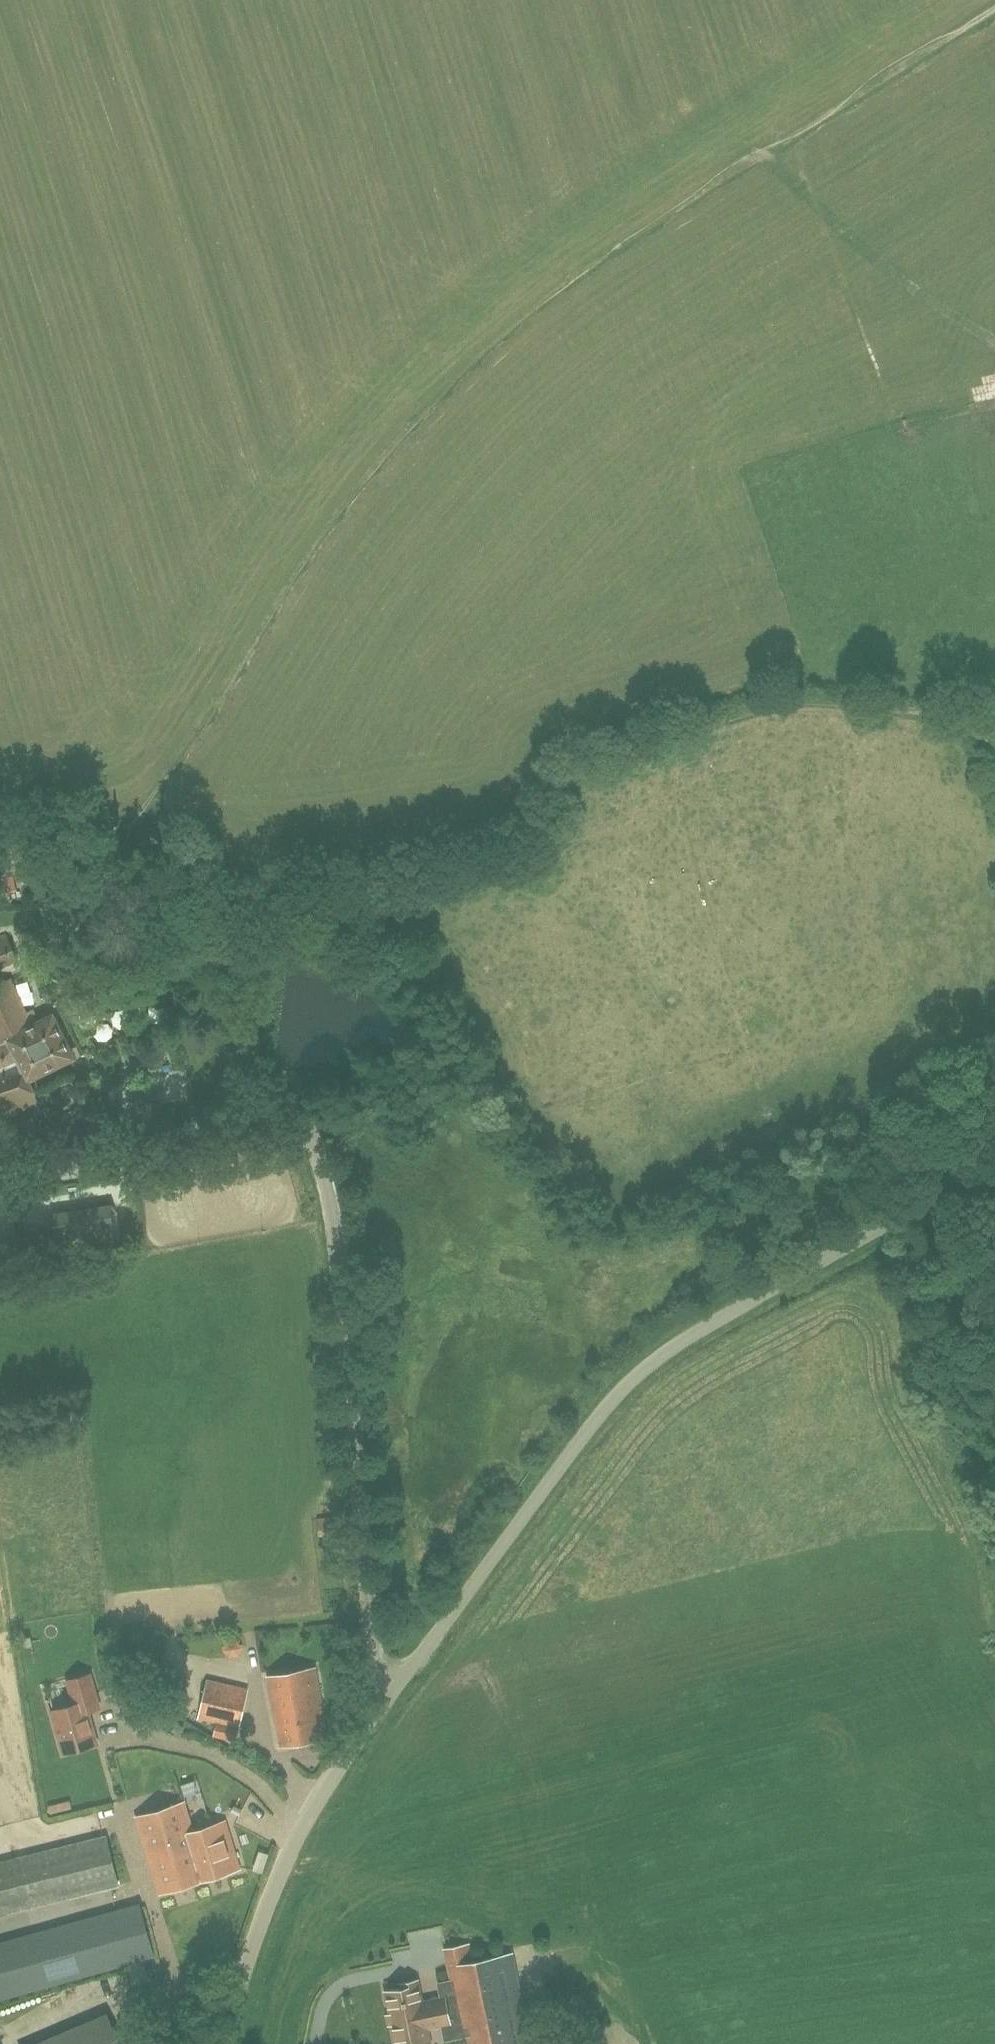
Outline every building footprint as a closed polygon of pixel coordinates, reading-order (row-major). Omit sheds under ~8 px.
[(17,958),(5,934),(0,936),(0,967),(17,958)] [(19,1110),(18,1107),(37,1100),(28,1075),(71,1056),(51,1014),(31,1024),(11,974),(0,979),(0,1117),(19,1110)] [(0,1128),(0,1143),(4,1155),(41,1143),(32,1117),(0,1128)] [(60,1217),(65,1253),(115,1246),(110,1210),(109,1205),(59,1212),(60,1217)] [(320,1535),(344,1533),(342,1515),(318,1517),(320,1535)] [(329,1736),(323,1702),(316,1667),(269,1675),(281,1745),(329,1736)] [(102,1706),(100,1698),(93,1673),(70,1679),(77,1703),(54,1709),(66,1752),(99,1743),(90,1710),(102,1706)] [(236,1740),(240,1726),(249,1688),(209,1678),(199,1716),(219,1721),(216,1735),(236,1740)] [(241,1867),(228,1820),(196,1829),(188,1802),(141,1815),(162,1890),(172,1888),(200,1879),(231,1870),(241,1867)] [(109,1835),(0,1862),(0,1914),(121,1884),(109,1835)] [(156,1955),(141,1902),(0,1942),(0,1999),(156,1955)] [(452,1978),(455,1994),(442,1996),(423,2001),(418,1979),(402,1982),(403,1987),(387,1990),(391,2013),(392,2014),(393,2013),(395,2022),(393,2022),(394,2023),(398,2043),(407,2043),(415,2042),(415,2043),(429,2043),(432,2043),(428,2026),(443,2023),(461,2019),(462,2025),(467,2024),(469,2034),(471,2043),(533,2043),(513,1951),(472,1960),(449,1965),(452,1978)] [(109,2011),(31,2043),(122,2043),(109,2011)]
